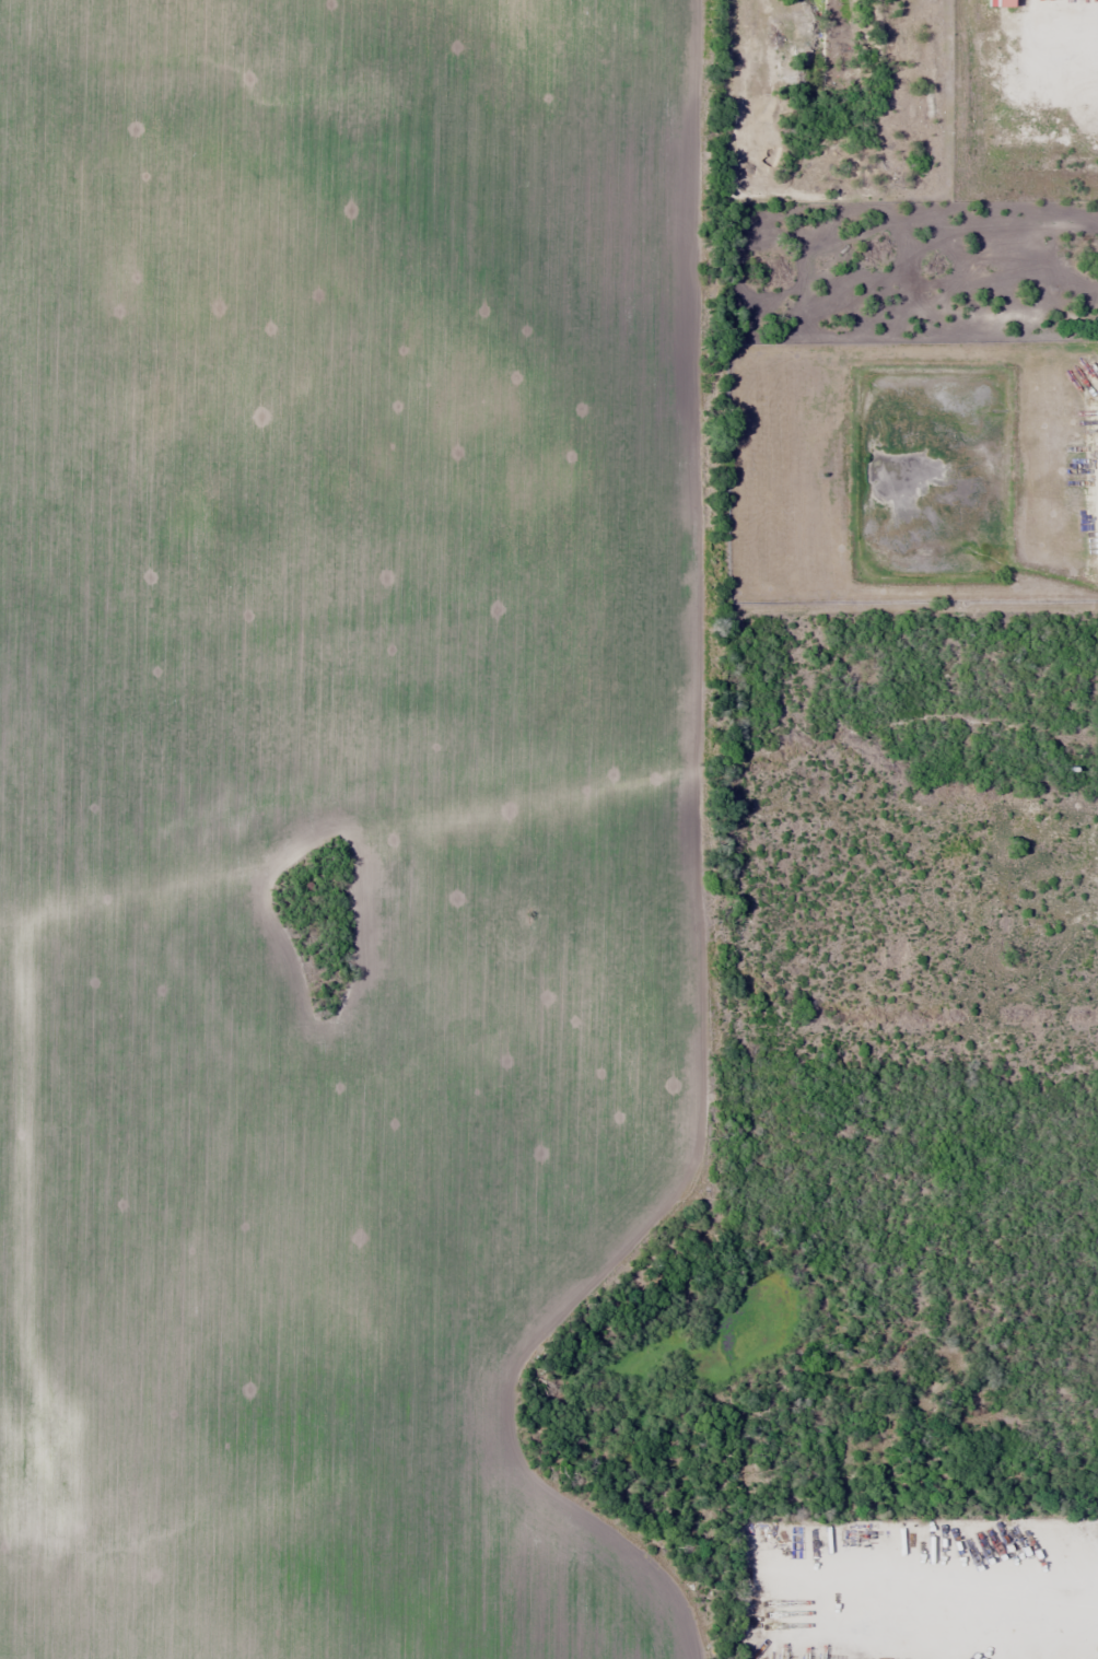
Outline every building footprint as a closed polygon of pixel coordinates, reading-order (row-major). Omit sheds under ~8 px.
[(1022,102),(1022,91),(1005,91),(1005,73),(994,73),(994,102),(1022,102)]
